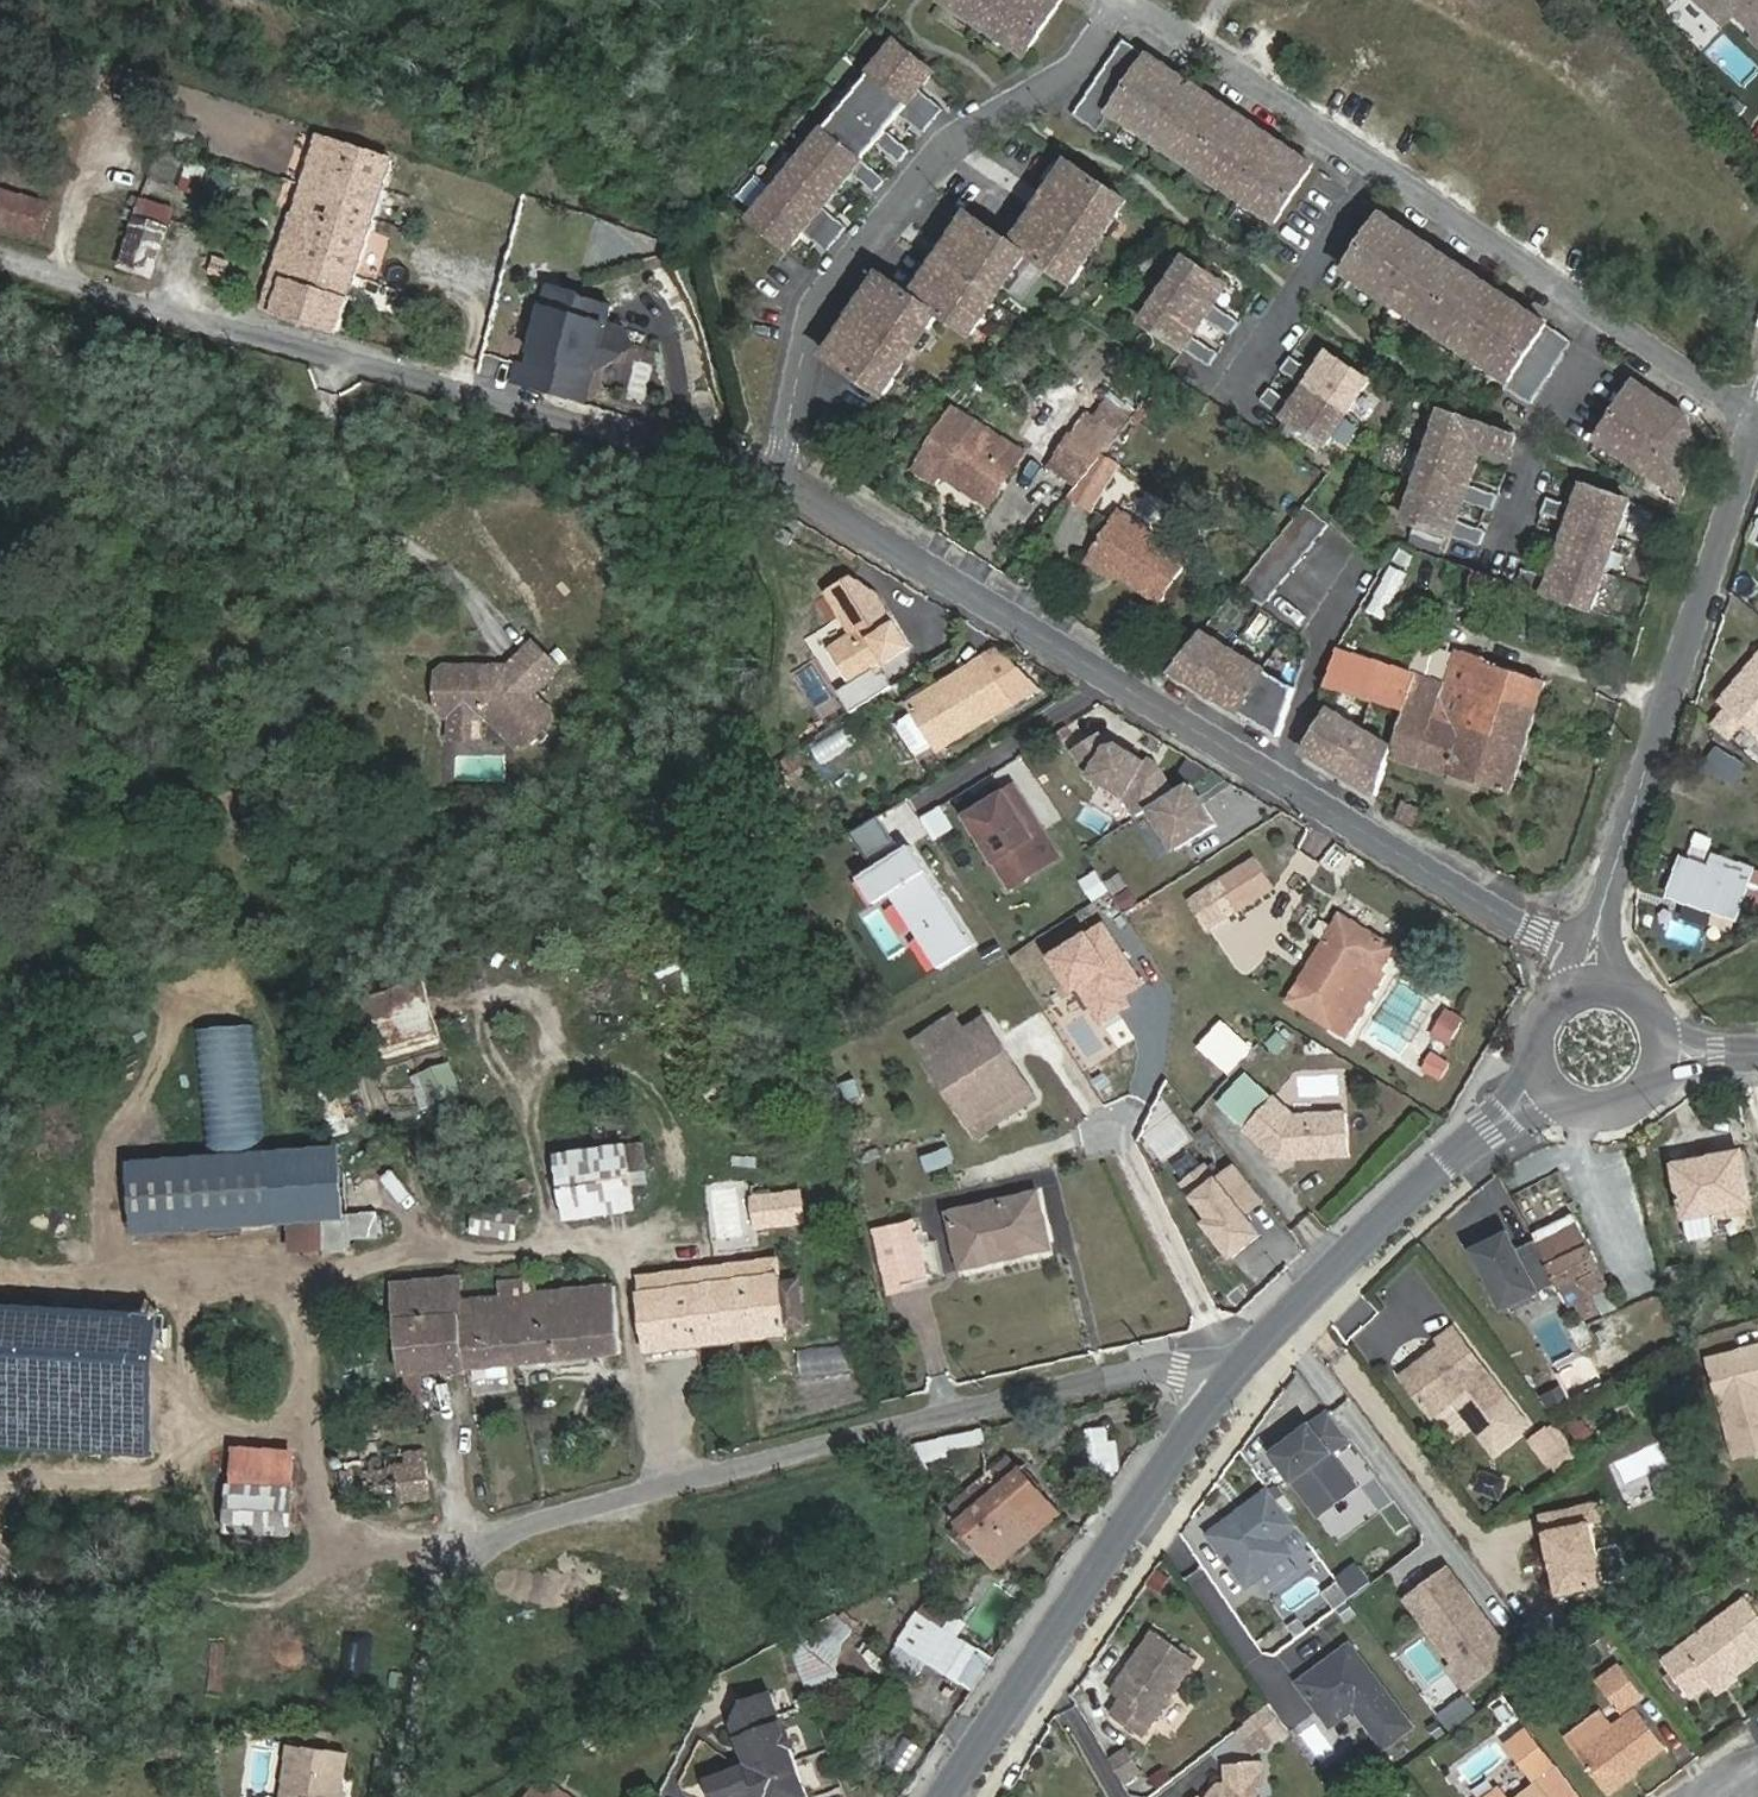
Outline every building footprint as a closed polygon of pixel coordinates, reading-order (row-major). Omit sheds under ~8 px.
[(933,5),(1026,55),(1057,0),(936,0),(933,5)] [(1714,13),(1725,1),(1737,12),(1757,30),(1757,0),(1699,0),(1714,13)] [(1725,1),(1714,13),(1726,24),(1737,12),(1725,1)] [(935,70),(892,35),(817,127),(862,164),(935,70)] [(1312,166),(1149,56),(1111,113),(1274,222),(1312,166)] [(817,127),(741,215),(784,255),(862,164),(817,127)] [(302,177),(316,138),(301,133),(287,172),(302,177)] [(292,212),(280,254),(356,277),(394,160),(319,137),(295,213),(292,212)] [(198,194),(209,167),(193,161),(183,188),(198,194)] [(882,276),(827,357),(884,396),(939,314),(972,336),(1027,254),(1072,284),(1127,202),(1071,164),(1015,246),(971,216),(915,298),(882,276)] [(0,184),(0,233),(48,255),(66,202),(0,184)] [(175,205),(138,192),(119,265),(151,276),(175,205)] [(1549,325),(1384,214),(1346,270),(1511,381),(1549,325)] [(280,254),(263,309),(338,331),(356,277),(280,254)] [(211,272),(225,276),(228,262),(215,258),(211,272)] [(1226,287),(1185,260),(1142,324),(1183,351),(1226,287)] [(608,302),(542,281),(507,379),(589,401),(600,364),(635,341),(608,318),(608,302)] [(1213,308),(1204,322),(1226,336),(1235,322),(1213,308)] [(1206,366),(1213,351),(1193,341),(1185,356),(1206,366)] [(1367,382),(1327,355),(1284,419),(1324,447),(1367,382)] [(1688,418),(1637,384),(1599,440),(1683,496),(1700,450),(1688,418)] [(1011,471),(1023,452),(992,433),(983,448),(968,438),(977,423),(954,409),(915,470),(938,484),(946,472),(956,478),(953,483),(982,501),(1004,467),(1011,471)] [(1518,437),(1443,412),(1407,520),(1453,536),(1482,450),(1510,460),(1518,437)] [(1071,434),(1054,459),(1084,478),(1104,453),(1071,434)] [(1084,478),(1069,495),(1091,509),(1120,464),(1104,453),(1084,478)] [(1630,502),(1584,486),(1547,594),(1593,610),(1630,502)] [(1301,506),(1236,588),(1260,607),(1325,525),(1301,506)] [(1116,512),(1090,553),(1116,569),(1113,574),(1161,604),(1189,560),(1116,512)] [(1383,621),(1401,571),(1383,565),(1365,615),(1383,621)] [(1467,597),(1489,605),(1499,577),(1476,570),(1467,597)] [(825,654),(843,683),(902,646),(869,593),(838,612),(853,636),(825,654)] [(821,648),(825,654),(853,636),(838,612),(834,615),(845,633),(821,648)] [(1295,685),(1200,633),(1169,672),(1280,738),(1295,685)] [(483,662),(447,663),(440,669),(440,702),(446,709),(454,709),(459,715),(478,715),(484,709),(492,709),(521,739),(555,714),(555,705),(538,687),(563,661),(538,637),(507,668),(489,668),(483,662)] [(1718,696),(1717,707),(1711,722),(1726,744),(1741,730),(1757,740),(1757,646),(1718,696)] [(1336,651),(1326,683),(1405,706),(1414,675),(1336,651)] [(1454,653),(1444,684),(1433,720),(1492,738),(1503,703),(1535,712),(1545,681),(1454,653)] [(975,657),(902,703),(908,712),(926,740),(932,749),(1005,703),(975,657)] [(1390,757),(1510,794),(1535,712),(1503,703),(1492,738),(1433,720),(1444,684),(1414,675),(1405,706),(1394,743),(1390,757)] [(459,715),(454,709),(453,733),(484,733),(484,709),(478,715),(459,715)] [(926,740),(908,712),(895,720),(893,728),(905,747),(913,748),(926,740)] [(1329,712),(1306,754),(1379,797),(1390,757),(1394,743),(1329,712)] [(1098,731),(1069,750),(1079,767),(1088,776),(1123,801),(1136,818),(1143,810),(1171,851),(1215,825),(1187,780),(1172,787),(1167,779),(1147,756),(1143,761),(1113,741),(1104,744),(1098,731)] [(1711,747),(1699,771),(1732,787),(1744,763),(1711,747)] [(1010,781),(957,815),(1003,892),(1063,860),(1010,781)] [(1397,817),(1413,825),(1419,810),(1403,802),(1397,817)] [(876,815),(851,831),(867,865),(897,845),(876,815)] [(935,971),(977,945),(906,839),(897,845),(867,865),(851,875),(869,907),(887,899),(914,941),(935,971)] [(1274,889),(1253,855),(1189,903),(1206,932),(1274,889)] [(1715,871),(1682,860),(1670,895),(1737,917),(1741,905),(1752,871),(1719,860),(1715,871)] [(1741,905),(1757,912),(1757,873),(1752,871),(1741,905)] [(1346,1036),(1384,972),(1380,970),(1394,947),(1340,915),(1288,1002),(1329,1027),(1330,1026),(1346,1036)] [(1143,983),(1101,922),(1043,955),(1080,1003),(1088,1003),(1103,1025),(1129,1006),(1125,997),(1143,983)] [(352,1000),(369,1058),(442,1037),(426,979),(352,1000)] [(1463,1017),(1447,1008),(1433,1034),(1449,1043),(1463,1017)] [(913,1043),(924,1059),(966,1032),(955,1015),(913,1043)] [(1030,1086),(986,1019),(966,1032),(924,1059),(968,1126),(1030,1086)] [(1198,1048),(1227,1074),(1251,1048),(1222,1021),(1198,1048)] [(204,1154),(129,1158),(133,1232),(289,1224),(323,1222),(344,1221),(344,1214),(340,1145),(265,1149),(258,1024),(198,1028),(204,1154)] [(1427,1054),(1421,1075),(1440,1080),(1446,1059),(1427,1054)] [(423,1106),(459,1093),(449,1065),(413,1078),(423,1106)] [(1267,1095),(1245,1073),(1215,1103),(1237,1127),(1267,1095)] [(317,1084),(328,1124),(347,1119),(337,1079),(317,1084)] [(1037,1096),(1030,1086),(968,1126),(975,1137),(1037,1096)] [(1293,1111),(1273,1094),(1239,1130),(1272,1161),(1349,1158),(1347,1110),(1293,1111)] [(920,1156),(926,1173),(955,1162),(948,1145),(920,1156)] [(643,1146),(625,1147),(628,1170),(646,1168),(643,1146)] [(628,1170),(625,1147),(595,1152),(604,1212),(634,1208),(628,1170)] [(595,1152),(560,1158),(569,1218),(604,1212),(595,1152)] [(1723,1164),(1722,1158),(1677,1167),(1692,1241),(1717,1236),(1712,1211),(1749,1203),(1741,1160),(1723,1164)] [(1233,1165),(1202,1164),(1176,1180),(1202,1221),(1195,1226),(1227,1263),(1262,1239),(1246,1216),(1261,1205),(1233,1165)] [(526,1182),(502,1191),(506,1202),(530,1193),(526,1182)] [(999,1260),(998,1254),(1049,1242),(1037,1192),(949,1212),(961,1268),(999,1260)] [(805,1222),(802,1193),(777,1195),(780,1225),(805,1222)] [(755,1210),(757,1227),(780,1225),(777,1195),(753,1198),(755,1210)] [(478,1206),(474,1231),(514,1237),(518,1213),(478,1206)] [(732,1244),(758,1241),(757,1227),(755,1210),(729,1214),(732,1244)] [(349,1240),(378,1238),(377,1212),(344,1214),(344,1221),(323,1222),(325,1251),(350,1250),(349,1240)] [(1541,1248),(1526,1255),(1512,1230),(1470,1252),(1503,1314),(1539,1294),(1545,1307),(1562,1299),(1567,1309),(1574,1323),(1601,1310),(1595,1298),(1611,1289),(1576,1215),(1534,1235),(1541,1248)] [(323,1222),(289,1224),(290,1239),(284,1239),(285,1253),(325,1251),(323,1222)] [(876,1232),(889,1292),(929,1283),(915,1223),(876,1232)] [(1668,1277),(1685,1273),(1682,1260),(1665,1264),(1668,1277)] [(789,1334),(787,1324),(805,1321),(799,1280),(781,1282),(780,1274),(708,1284),(706,1269),(638,1278),(648,1352),(789,1334)] [(499,1297),(539,1293),(537,1277),(497,1280),(499,1297)] [(420,1373),(622,1354),(615,1286),(539,1293),(499,1297),(459,1300),(457,1280),(394,1285),(405,1375),(420,1373)] [(1232,1300),(1237,1295),(1232,1289),(1227,1295),(1232,1300)] [(1562,1299),(1545,1307),(1550,1317),(1567,1309),(1562,1299)] [(159,1313),(0,1303),(0,1447),(152,1456),(159,1313)] [(1446,1348),(1406,1379),(1436,1419),(1458,1403),(1476,1426),(1499,1455),(1533,1428),(1458,1330),(1442,1343),(1446,1348)] [(797,1348),(799,1372),(848,1368),(847,1345),(797,1348)] [(1701,1358),(1729,1463),(1757,1454),(1757,1348),(1701,1358)] [(420,1373),(405,1375),(406,1399),(421,1398),(420,1373)] [(1545,1408),(1566,1400),(1560,1384),(1538,1393),(1545,1408)] [(1436,1419),(1454,1443),(1476,1426),(1458,1403),(1436,1419)] [(1322,1411),(1266,1449),(1315,1519),(1356,1486),(1334,1453),(1346,1445),(1322,1411)] [(1583,1416),(1567,1425),(1576,1439),(1591,1430),(1583,1416)] [(1546,1431),(1531,1443),(1549,1467),(1564,1455),(1546,1431)] [(391,1463),(394,1499),(430,1496),(426,1453),(390,1456),(391,1463)] [(1658,1454),(1638,1461),(1645,1481),(1665,1474),(1658,1454)] [(294,1459),(233,1455),(231,1487),(292,1490),(294,1459)] [(964,1520),(959,1524),(996,1567),(1059,1514),(1011,1457),(952,1507),(964,1520)] [(391,1463),(354,1466),(357,1503),(394,1499),(391,1463)] [(231,1487),(228,1530),(253,1531),(279,1532),(288,1533),(289,1533),(292,1490),(231,1487)] [(1263,1487),(1203,1531),(1244,1588),(1303,1549),(1263,1487)] [(1598,1507),(1541,1521),(1561,1602),(1607,1591),(1592,1528),(1602,1526),(1598,1507)] [(279,1532),(253,1531),(253,1544),(287,1545),(288,1533),(279,1532)] [(1750,1564),(1744,1541),(1733,1545),(1739,1569),(1750,1564)] [(1601,1545),(1606,1577),(1623,1574),(1618,1543),(1601,1545)] [(1444,1565),(1399,1599),(1465,1695),(1511,1653),(1444,1565)] [(1748,1598),(1662,1663),(1688,1698),(1729,1667),(1735,1674),(1757,1657),(1757,1611),(1748,1598)] [(916,1615),(939,1628),(949,1613),(925,1600),(916,1615)] [(939,1628),(916,1615),(898,1644),(929,1662),(950,1675),(974,1688),(994,1660),(939,1628)] [(838,1671),(844,1641),(822,1622),(789,1638),(805,1683),(838,1671)] [(1111,1714),(1143,1736),(1196,1659),(1154,1630),(1112,1691),(1122,1698),(1111,1714)] [(1347,1640),(1291,1682),(1328,1727),(1354,1714),(1387,1752),(1411,1727),(1347,1640)] [(929,1662),(898,1644),(891,1657),(921,1675),(929,1662)] [(1596,1683),(1620,1714),(1643,1696),(1620,1664),(1596,1683)] [(772,1695),(744,1704),(735,1724),(750,1767),(708,1781),(713,1796),(808,1796),(772,1695)] [(1266,1746),(1287,1732),(1270,1707),(1249,1721),(1266,1746)] [(1632,1775),(1631,1773),(1665,1746),(1637,1709),(1578,1754),(1608,1794),(1632,1775)] [(1080,1756),(1096,1753),(1092,1726),(1076,1729),(1080,1756)] [(1508,1745),(1535,1779),(1552,1766),(1525,1731),(1508,1745)] [(286,1746),(279,1796),(339,1796),(342,1751),(286,1746)] [(1126,1748),(1109,1758),(1122,1780),(1139,1770),(1126,1748)] [(1254,1786),(1263,1785),(1261,1765),(1226,1767),(1228,1786),(1218,1787),(1210,1796),(1255,1796),(1254,1786)] [(1539,1783),(1520,1796),(1550,1796),(1539,1783)] [(555,1787),(548,1796),(569,1796),(555,1787)]
